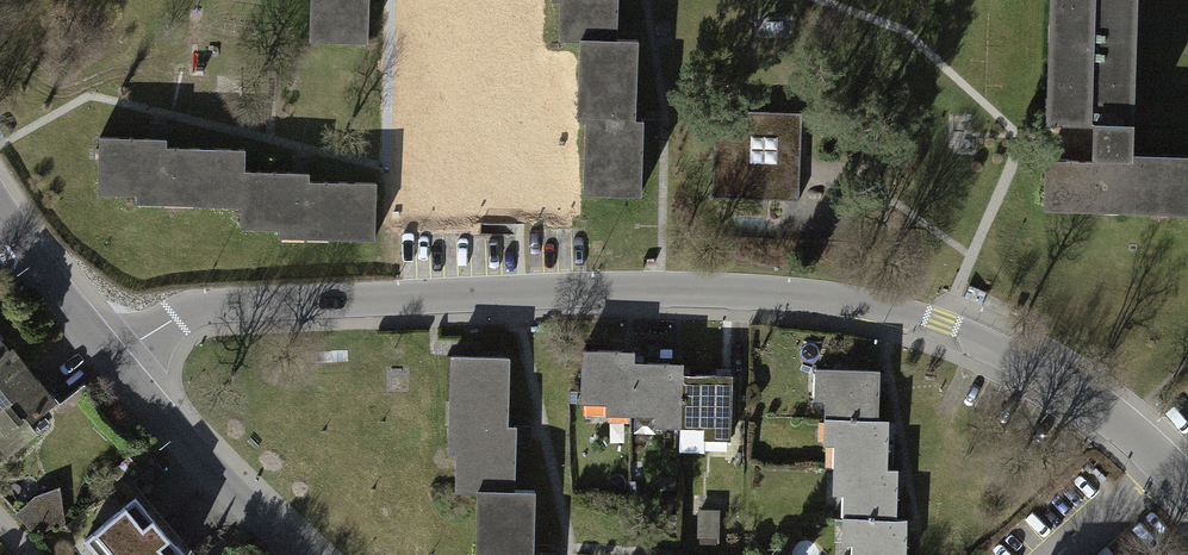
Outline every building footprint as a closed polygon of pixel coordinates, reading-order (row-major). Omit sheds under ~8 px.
[(312,47),(370,48),(371,0),(313,0),(312,47)] [(556,34),(578,35),(577,114),(584,114),(582,189),(639,190),(641,114),(633,114),(635,32),(617,32),(618,0),(556,0),(556,34)] [(1053,98),(1097,99),(1095,153),(1046,151),(1044,204),(1187,208),(1187,147),(1137,146),(1141,0),(1055,0),(1053,98)] [(801,113),(715,110),(711,197),(799,199),(801,113)] [(164,133),(96,131),(94,191),(132,192),(131,201),(237,204),(236,224),(278,225),(278,232),(374,234),(375,179),(308,177),(308,168),(243,167),(244,144),(163,142),(164,133)] [(6,456),(40,430),(32,419),(58,399),(14,342),(10,345),(0,332),(0,448),(6,456)] [(634,347),(582,346),(580,399),(605,400),(605,411),(654,413),(654,424),(679,424),(678,454),(705,454),(706,437),(732,438),(734,372),(683,370),(683,360),(634,359),(634,347)] [(510,352),(448,351),(446,449),(454,449),(453,489),(475,490),(475,483),(513,484),(515,419),(508,419),(510,352)] [(815,364),(814,396),(826,396),(825,441),(836,441),(834,490),(844,490),(842,540),(851,540),(851,554),(907,554),(908,514),(898,513),(899,464),(889,464),(890,414),(880,414),(882,366),(815,364)] [(475,490),(473,551),(482,551),(482,554),(541,554),(542,549),(533,549),(535,485),(513,484),(475,483),(475,490)] [(65,522),(60,485),(35,494),(16,512),(36,534),(65,522)] [(84,539),(99,554),(187,554),(189,553),(135,493),(84,539)]
